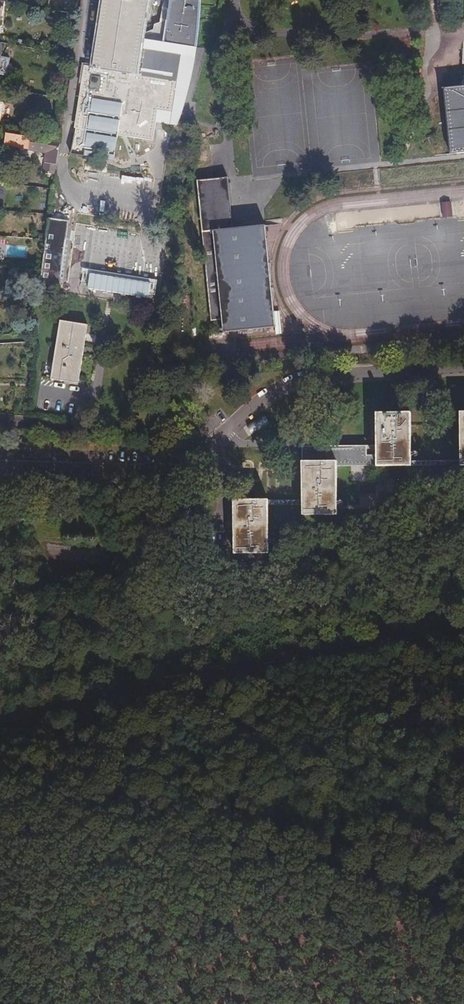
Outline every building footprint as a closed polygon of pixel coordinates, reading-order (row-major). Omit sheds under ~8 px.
[(60,0),(52,0),(50,10),(81,15),(83,4),(60,0)] [(171,3),(171,7),(168,21),(162,24),(156,29),(156,31),(146,35),(151,0),(105,0),(93,78),(83,76),(75,129),(77,129),(76,135),(75,135),(72,156),(87,158),(87,154),(116,158),(120,135),(154,140),(159,110),(172,112),(176,80),(140,75),(142,62),(190,69),(196,70),(199,47),(202,25),(202,14),(202,1),(202,0),(178,0),(171,3)] [(75,56),(77,43),(69,42),(67,55),(75,56)] [(176,80),(172,112),(184,113),(190,69),(142,62),(140,75),(176,80)] [(72,76),(66,75),(64,90),(70,91),(72,76)] [(462,76),(458,87),(439,89),(445,135),(447,154),(463,153),(463,76),(462,76)] [(53,166),(57,144),(4,135),(3,146),(25,149),(25,151),(44,154),(42,164),(53,166)] [(224,326),(218,326),(218,331),(215,332),(216,334),(219,334),(219,335),(271,330),(261,227),(242,229),(228,230),(223,178),(193,181),(207,323),(217,322),(223,321),(224,326)] [(18,195),(8,194),(6,209),(16,210),(18,195)] [(449,202),(440,203),(441,217),(450,216),(449,202)] [(65,223),(45,220),(35,292),(55,295),(65,223)] [(278,224),(268,225),(268,234),(278,233),(278,224)] [(164,245),(84,231),(81,248),(161,262),(164,245)] [(155,298),(158,279),(85,268),(82,286),(155,298)] [(85,326),(58,322),(49,381),(75,385),(85,326)] [(371,416),(372,448),(372,469),(405,469),(405,464),(405,415),(371,416)] [(455,463),(455,469),(463,468),(463,415),(455,415),(455,463)] [(296,465),(297,501),(297,506),(332,506),(331,469),(331,448),(296,448),(296,465)] [(372,448),(331,448),(331,469),(372,469),(372,448)] [(262,506),(262,501),(228,501),(229,555),(263,555),(262,506)]
